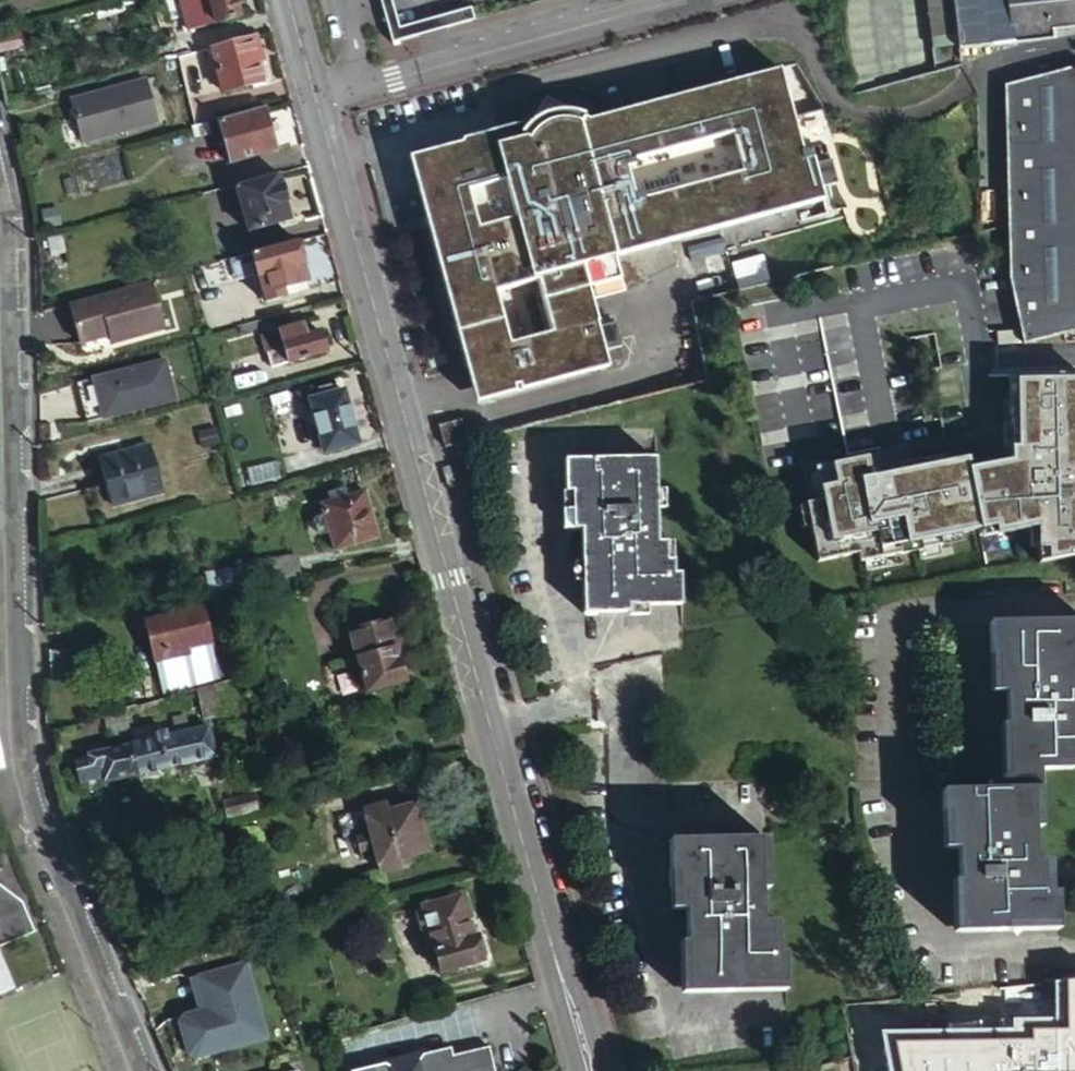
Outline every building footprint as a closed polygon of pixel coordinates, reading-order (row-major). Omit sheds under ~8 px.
[(236,0),(166,0),(172,18),(185,14),(189,29),(240,14),(236,0)] [(927,39),(953,35),(954,48),(957,47),(1011,42),(1048,37),(1047,28),(1074,25),(1074,0),(922,0),(927,39)] [(15,34),(0,38),(0,43),(2,51),(19,46),(15,34)] [(261,55),(255,34),(210,47),(222,89),(261,78),(255,56),(261,55)] [(811,148),(803,150),(781,67),(586,120),(567,112),(407,156),(427,226),(476,401),(609,364),(587,285),(620,276),(615,256),(825,198),(811,148)] [(1002,85),(1002,162),(1005,264),(1005,277),(1017,325),(1022,344),(1074,330),(1074,67),(1002,85)] [(84,143),(158,122),(146,81),(72,102),(84,143)] [(274,148),(263,108),(218,120),(229,161),(274,148)] [(285,198),(278,172),(236,184),(248,228),(287,218),(281,199),(285,198)] [(63,227),(59,214),(46,218),(50,231),(63,227)] [(307,280),(296,240),(232,258),(237,280),(258,275),(262,292),(307,280)] [(71,302),(82,341),(111,333),(113,341),(165,327),(152,279),(71,302)] [(326,352),(320,330),(306,333),(303,322),(262,333),(271,367),(326,352)] [(996,346),(1015,344),(1014,332),(995,334),(996,346)] [(105,419),(177,400),(166,362),(94,381),(105,419)] [(879,455),(800,472),(807,503),(791,506),(796,531),(808,529),(815,562),(855,554),(857,563),(938,546),(936,537),(992,526),(994,535),(1035,526),(1036,564),(1074,556),(1074,374),(1015,376),(1016,409),(1008,410),(1009,463),(965,472),(963,461),(883,477),(879,455)] [(105,419),(94,381),(78,385),(89,424),(105,419)] [(356,442),(342,391),(308,400),(321,452),(356,442)] [(366,394),(352,396),(358,425),(371,422),(366,394)] [(167,490),(154,444),(136,449),(137,452),(123,456),(122,453),(104,458),(116,504),(167,490)] [(665,553),(665,534),(657,534),(657,451),(565,452),(565,486),(573,486),(573,524),(582,524),(582,607),(628,607),(628,600),(681,599),(681,566),(673,566),(673,553),(665,553)] [(564,523),(573,524),(573,486),(565,486),(564,523)] [(345,488),(329,492),(331,499),(347,495),(345,488)] [(331,499),(321,502),(323,513),(328,530),(333,548),(377,536),(365,490),(347,495),(331,499)] [(328,530),(323,513),(314,515),(312,518),(316,531),(318,532),(328,530)] [(251,584),(300,575),(296,556),(248,564),(251,584)] [(227,601),(224,589),(213,592),(216,604),(227,601)] [(210,649),(209,643),(203,610),(146,621),(154,661),(210,649)] [(1030,773),(1038,773),(1038,769),(1053,769),(1053,760),(1073,760),(1074,760),(1074,616),(996,618),(998,689),(1005,689),(1006,718),(1007,771),(1030,773)] [(998,689),(996,618),(989,618),(990,689),(998,689)] [(353,629),(360,657),(398,647),(391,619),(353,629)] [(210,683),(246,673),(237,638),(209,643),(210,649),(154,661),(161,697),(195,688),(210,683)] [(406,679),(398,647),(360,657),(368,689),(406,679)] [(217,710),(210,683),(195,688),(203,714),(217,710)] [(214,696),(220,711),(241,702),(235,687),(214,696)] [(132,744),(139,773),(214,754),(207,724),(173,733),(169,719),(137,727),(133,707),(123,709),(132,744)] [(81,787),(139,773),(132,744),(75,759),(81,787)] [(1053,760),(1053,769),(1073,768),(1073,760),(1053,760)] [(1030,773),(1007,771),(1000,771),(1001,778),(987,778),(987,785),(940,785),(941,806),(948,806),(949,844),(958,843),(958,877),(960,928),(1005,926),(1005,920),(1056,918),(1055,892),(1048,891),(1048,874),(1042,874),(1041,856),(1033,856),(1032,823),(1030,773)] [(1030,773),(1032,823),(1039,823),(1038,773),(1030,773)] [(259,804),(255,789),(224,797),(228,812),(259,804)] [(377,831),(379,839),(445,820),(440,801),(435,803),(433,797),(406,804),(404,797),(382,803),(389,828),(377,831)] [(948,806),(941,806),(941,844),(949,844),(948,806)] [(445,820),(379,839),(381,845),(393,842),(399,866),(421,861),(419,852),(446,844),(445,840),(450,838),(445,820)] [(762,883),(760,830),(669,832),(670,867),(678,867),(678,905),(685,905),(686,937),(688,988),(735,988),(735,980),(788,979),(787,947),(779,946),(779,939),(773,939),(773,914),(763,914),(762,883)] [(767,830),(760,830),(762,883),(768,884),(767,830)] [(671,905),(678,905),(678,867),(670,867),(671,905)] [(23,914),(18,902),(0,887),(0,944),(22,934),(15,917),(23,914)] [(461,899),(460,895),(422,905),(440,973),(484,960),(477,936),(471,937),(466,917),(469,916),(470,913),(467,900),(463,899),(461,899)] [(30,931),(23,914),(15,917),(22,934),(30,931)] [(1005,920),(1005,926),(1056,925),(1056,918),(1005,920)] [(681,988),(688,988),(686,937),(680,937),(681,988)] [(249,957),(190,971),(199,1007),(178,1012),(188,1056),(269,1036),(249,957)] [(11,987),(0,963),(0,992),(11,987)] [(788,988),(788,979),(735,980),(735,988),(788,988)] [(1061,1053),(1027,1054),(1027,1041),(997,1041),(997,1047),(964,1048),(964,1070),(1061,1070),(1061,1053)] [(384,1063),(386,1070),(497,1070),(490,1045),(445,1057),(443,1049),(426,1053),(426,1051),(384,1063)]
